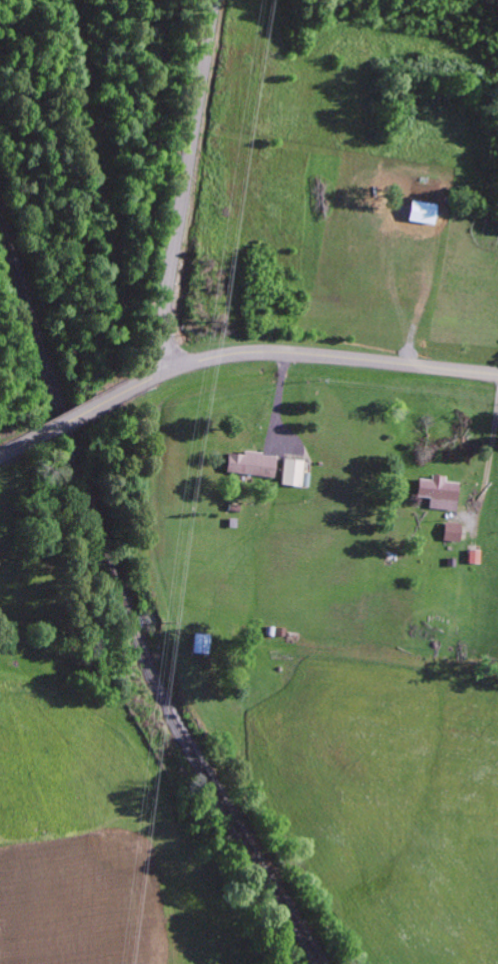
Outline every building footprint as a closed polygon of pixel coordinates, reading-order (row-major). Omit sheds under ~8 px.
[(275,455),(227,451),(225,473),(273,477),(275,455)] [(281,485),(309,487),(310,472),(303,472),(303,460),(282,459),(281,485)] [(431,508),(453,510),(457,483),(444,481),(445,476),(430,474),(429,480),(418,478),(416,496),(433,498),(431,508)] [(462,525),(445,522),(442,540),(459,543),(462,525)]
